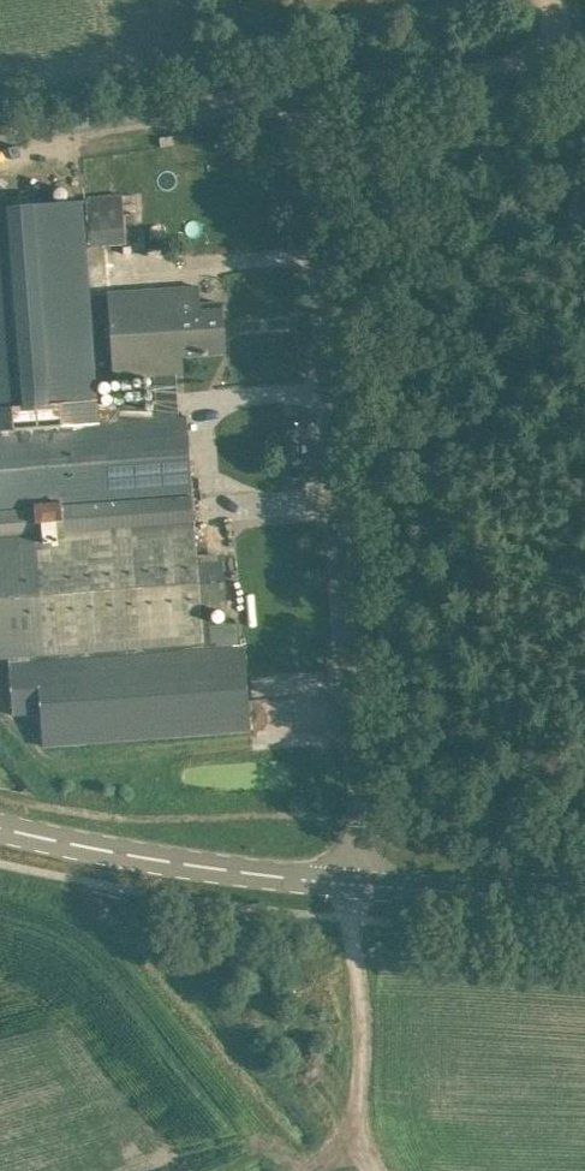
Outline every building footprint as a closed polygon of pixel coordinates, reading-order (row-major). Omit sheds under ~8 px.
[(91,246),(127,243),(126,241),(124,213),(123,195),(87,197),(91,246)] [(9,660),(10,670),(7,670),(8,706),(12,706),(13,714),(41,712),(43,746),(251,730),(245,645),(240,645),(238,623),(211,624),(210,608),(226,607),(222,553),(198,555),(195,523),(194,523),(194,522),(192,494),(193,494),(187,417),(179,418),(176,375),(184,374),(183,356),(225,353),(221,302),(200,304),(199,286),(107,293),(113,368),(114,379),(154,376),(156,404),(156,410),(145,411),(144,405),(118,407),(99,408),(95,369),(86,246),(83,198),(67,199),(57,200),(29,203),(13,204),(0,205),(0,658),(9,657),(9,660)]
